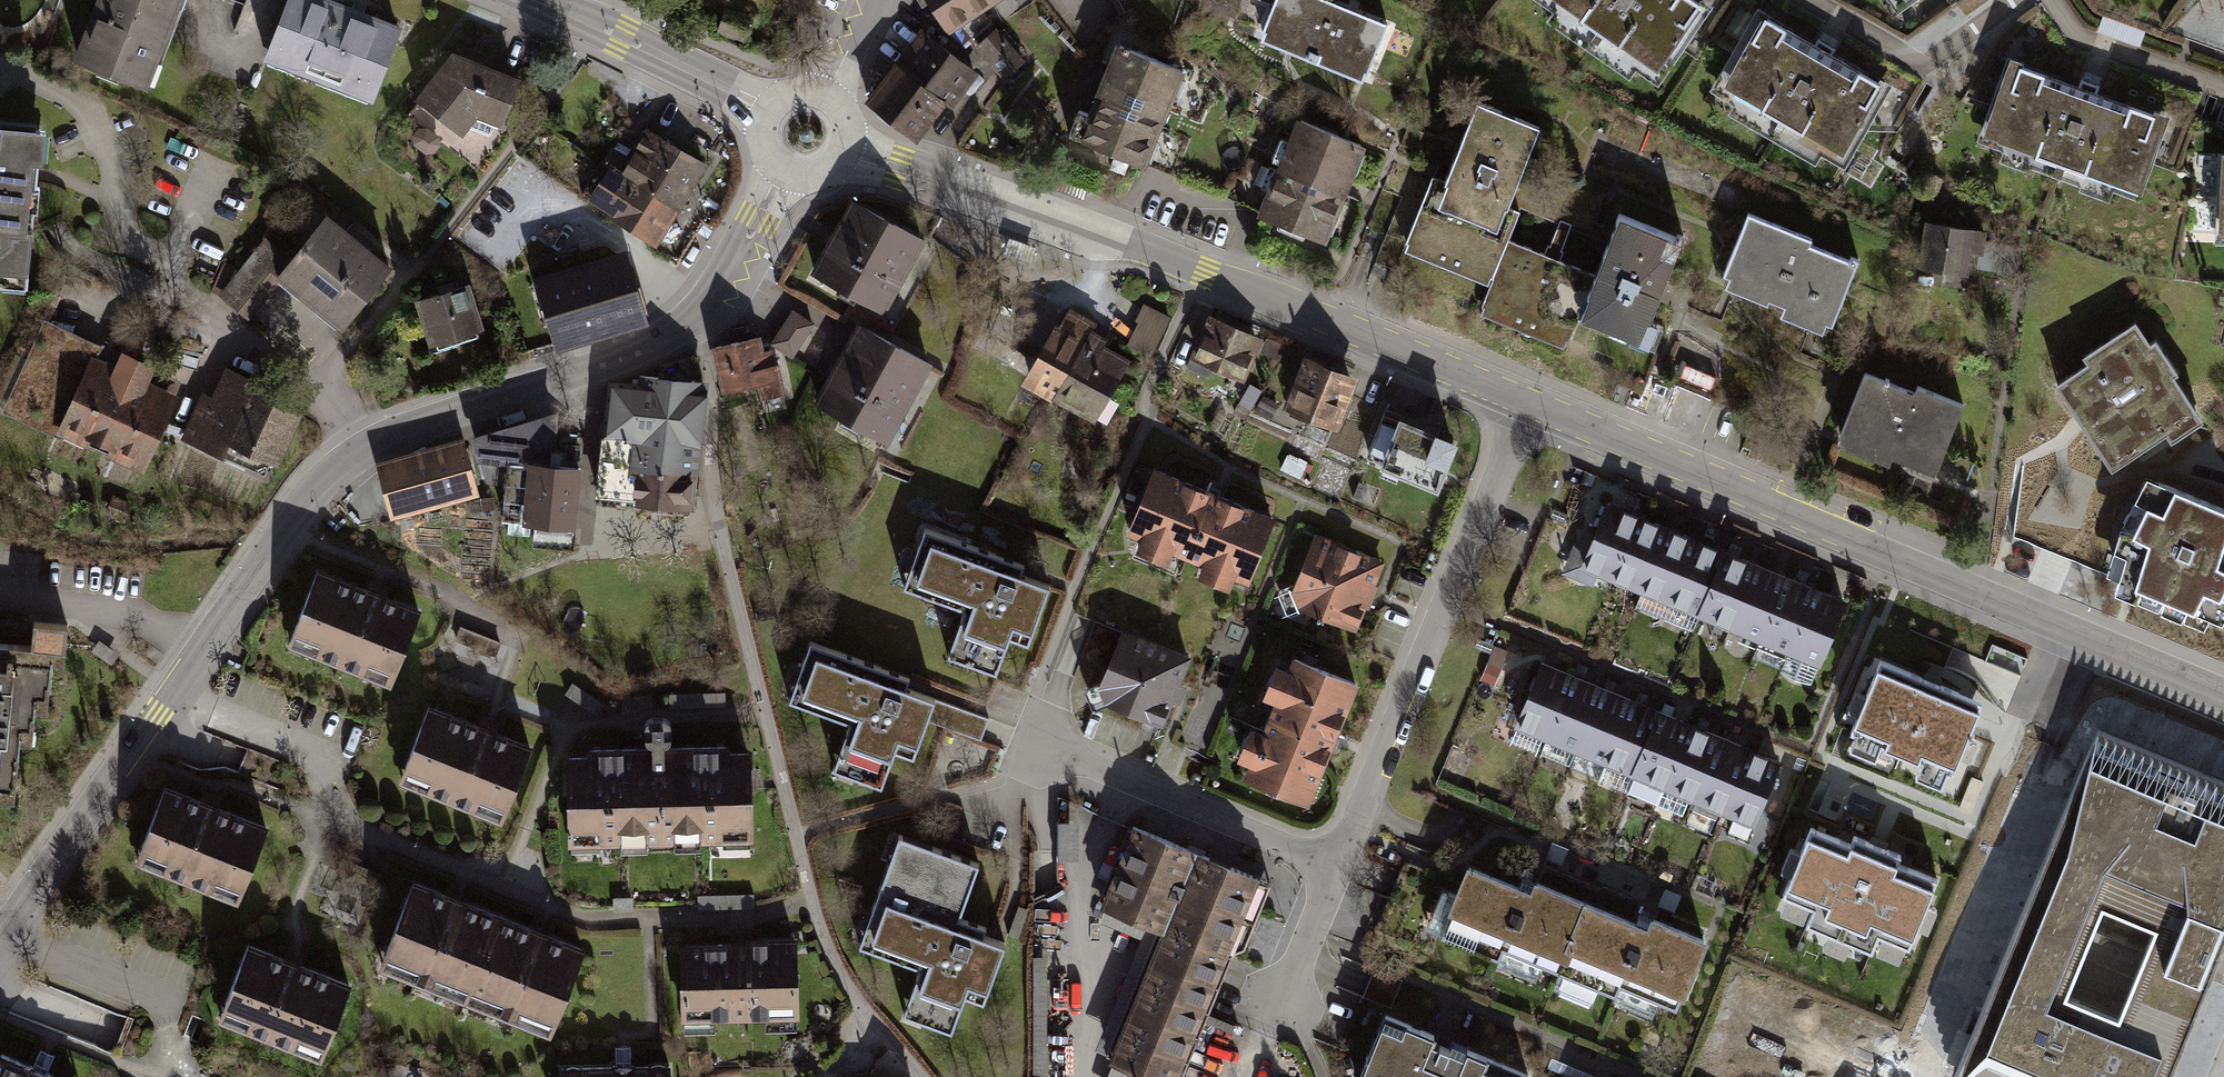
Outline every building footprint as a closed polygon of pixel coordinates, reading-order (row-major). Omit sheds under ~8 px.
[(73,60),(150,90),(183,0),(96,0),(73,60)] [(349,0),(284,0),(262,57),(370,98),(400,19),(349,0)] [(947,36),(1003,0),(924,0),(947,36)] [(1261,42),(1312,62),(1335,5),(1323,0),(1295,0),(1294,7),(1277,0),(1259,0),(1274,6),(1261,42)] [(1699,0),(1544,0),(1662,80),(1711,8),(1699,0)] [(1903,24),(1941,0),(1887,0),(1903,24)] [(1372,20),(1335,5),(1312,62),(1365,83),(1378,49),(1400,58),(1410,35),(1387,27),(1381,43),(1365,37),(1372,20)] [(752,19),(725,9),(715,32),(742,42),(752,19)] [(1892,89),(1757,13),(1716,84),(1851,161),(1892,89)] [(920,29),(863,103),(916,143),(945,105),(952,110),(979,74),(920,29)] [(1024,62),(995,30),(975,48),(1003,81),(1024,62)] [(1115,44),(1095,94),(1165,122),(1184,73),(1115,44)] [(521,80),(451,51),(414,97),(461,134),(477,115),(503,127),(521,80)] [(2170,118),(2012,66),(1984,149),(2142,201),(2170,118)] [(1165,122),(1095,94),(1074,142),(1147,170),(1165,122)] [(1433,181),(1404,252),(1489,287),(1508,241),(1519,213),(1509,208),(1543,128),(1479,101),(1444,186),(1433,181)] [(1297,119),(1278,170),(1347,200),(1368,149),(1297,119)] [(710,161),(649,120),(626,155),(613,147),(583,192),(657,240),(710,161)] [(0,126),(0,283),(31,286),(44,129),(0,126)] [(1347,200),(1278,170),(1258,216),(1327,246),(1347,200)] [(832,234),(808,275),(877,314),(920,240),(851,200),(832,234)] [(391,268),(322,212),(286,256),(267,237),(220,294),(251,317),(279,282),(342,332),(391,268)] [(1597,278),(1579,322),(1643,347),(1685,243),(1621,217),(1597,278)] [(1750,217),(1721,286),(1785,312),(1782,320),(1830,338),(1860,269),(1810,248),(1812,242),(1750,217)] [(1928,225),(1919,271),(1970,280),(1975,252),(1987,254),(1990,234),(1928,225)] [(1037,247),(1010,237),(1005,252),(1032,262),(1037,247)] [(1597,278),(1508,241),(1489,287),(1479,312),(1566,351),(1579,322),(1597,278)] [(541,294),(525,299),(544,353),(650,323),(631,260),(538,285),(541,294)] [(489,336),(473,284),(417,302),(434,350),(489,336)] [(1148,300),(1130,340),(1157,352),(1174,312),(1148,300)] [(1054,325),(1022,386),(1095,427),(1131,362),(1105,347),(1109,341),(1092,332),(1097,325),(1070,309),(1059,328),(1054,325)] [(791,311),(770,341),(793,356),(813,326),(791,311)] [(1209,317),(1191,362),(1244,383),(1263,339),(1209,317)] [(43,321),(0,413),(144,477),(187,383),(131,358),(143,334),(114,322),(103,347),(43,321)] [(2092,368),(2061,389),(2117,471),(2172,436),(2176,444),(2211,425),(2141,324),(2086,359),(2092,368)] [(755,325),(709,335),(722,391),(757,383),(761,400),(782,395),(770,341),(759,343),(755,325)] [(855,328),(815,403),(888,441),(928,367),(855,328)] [(1304,357),(1281,409),(1337,432),(1359,380),(1304,357)] [(260,382),(226,366),(213,396),(204,391),(180,441),(266,477),(272,463),(278,468),(302,415),(255,391),(260,382)] [(636,386),(602,383),(593,498),(693,509),(704,382),(636,375),(636,386)] [(1916,396),(1865,375),(1836,447),(1890,470),(1895,458),(1939,477),(1965,407),(1919,387),(1916,396)] [(1386,409),(1370,453),(1384,460),(1381,468),(1440,493),(1459,444),(1400,420),(1402,415),(1386,409)] [(480,464),(509,465),(510,525),(580,533),(585,468),(555,466),(558,413),(474,438),(480,464)] [(463,437),(374,464),(392,521),(480,497),(463,437)] [(1154,472),(1128,536),(1139,541),(1134,552),(1168,566),(1173,555),(1201,566),(1197,578),(1229,591),(1233,580),(1248,586),(1275,520),(1154,472)] [(2147,480),(2120,533),(2108,586),(2219,627),(2223,617),(2223,510),(2147,480)] [(1607,497),(1574,574),(1822,677),(1855,599),(1607,497)] [(1025,567),(924,530),(901,592),(962,614),(946,657),(994,675),(1007,640),(1027,647),(1049,588),(1021,578),(1025,567)] [(1315,534),(1291,593),(1299,611),(1359,635),(1388,563),(1315,534)] [(321,574),(296,638),(395,678),(421,614),(321,574)] [(1190,658),(1123,632),(1099,691),(1106,708),(1161,730),(1190,658)] [(908,680),(810,644),(787,703),(849,726),(831,773),(879,791),(893,753),(911,760),(925,722),(933,700),(904,690),(908,680)] [(15,803),(21,745),(34,746),(37,711),(49,714),(54,662),(68,664),(69,652),(0,646),(0,801),(15,803)] [(1544,654),(1511,733),(1761,837),(1792,763),(1544,654)] [(1250,767),(1244,780),(1306,806),(1358,686),(1293,659),(1288,672),(1277,667),(1263,701),(1275,706),(1263,735),(1252,730),(1238,762),(1250,767)] [(1883,660),(1845,750),(1880,765),(1889,745),(1920,758),(1912,777),(1945,791),(1983,703),(1883,660)] [(988,720),(933,700),(925,722),(980,742),(984,731),(988,720)] [(429,703),(401,770),(507,813),(534,747),(429,703)] [(1957,1068),(1978,1076),(2166,1076),(2223,941),(2223,793),(2097,739),(1957,1068)] [(753,753),(575,754),(573,851),(760,852),(753,753)] [(164,794),(140,859),(243,897),(266,832),(164,794)] [(1081,815),(1062,815),(1062,854),(1081,855),(1081,815)] [(1807,821),(1770,914),(1823,935),(1817,950),(1848,963),(1854,949),(1907,970),(1944,876),(1906,861),(1910,851),(1851,828),(1847,837),(1807,821)] [(1096,911),(1161,937),(1109,1065),(1139,1076),(1180,1076),(1260,881),(1130,828),(1096,911)] [(982,1005),(1002,948),(980,940),(984,929),(959,921),(979,865),(899,837),(860,948),(921,969),(904,1017),(952,1033),(964,999),(982,1005)] [(1516,889),(1469,870),(1447,926),(1556,969),(1560,957),(1684,1006),(1709,942),(1639,914),(1635,924),(1520,879),(1516,889)] [(597,944),(417,880),(388,961),(568,1026),(597,944)] [(803,943),(690,944),(694,1022),(804,1019),(803,943)] [(243,952),(219,1019),(329,1058),(353,992),(243,952)] [(1383,1017),(1354,1076),(1530,1076),(1531,1075),(1383,1017)] [(0,1053),(0,1076),(53,1076),(0,1053)] [(559,1067),(560,1076),(666,1076),(665,1062),(559,1067)]
